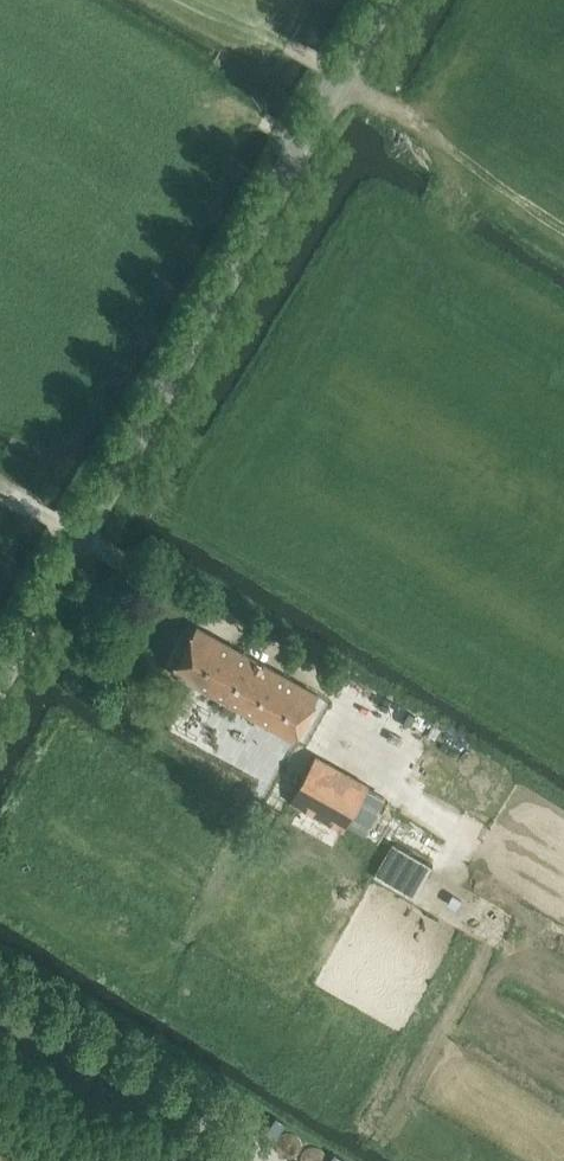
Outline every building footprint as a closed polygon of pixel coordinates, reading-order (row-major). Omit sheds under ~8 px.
[(294,739),(318,695),(197,627),(172,671),(294,739)] [(230,731),(214,742),(215,765),(232,774),(249,761),(249,739),(230,731)] [(342,832),(370,784),(316,754),(289,803),(342,832)] [(370,846),(392,806),(369,793),(348,833),(370,846)]
